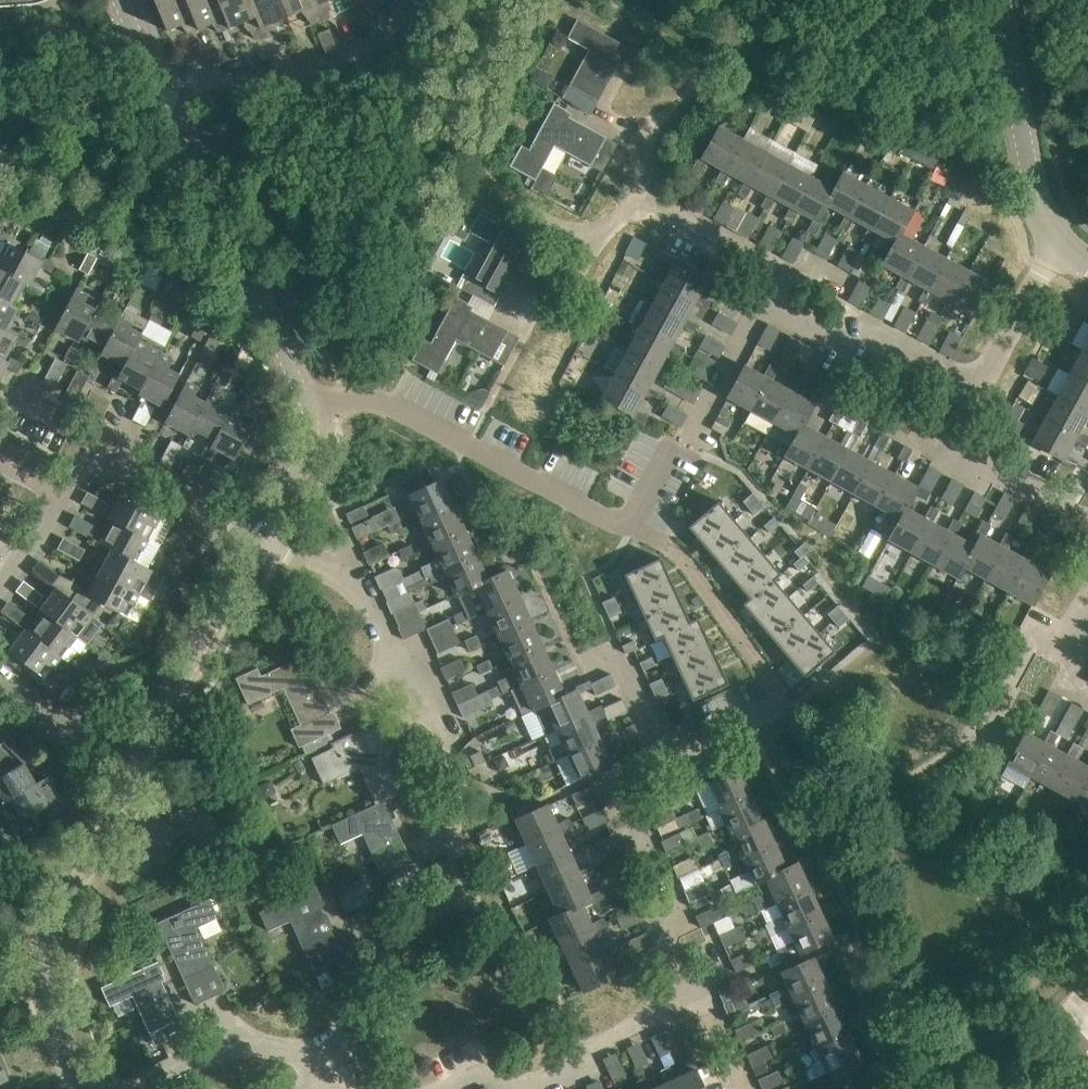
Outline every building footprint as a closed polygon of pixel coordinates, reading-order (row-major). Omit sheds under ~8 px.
[(199,29),(187,0),(154,0),(167,31),(181,25),(188,34),(199,29)] [(218,0),(187,0),(199,29),(212,24),(219,32),(230,28),(218,0)] [(265,38),(250,0),(218,0),(230,28),(243,22),(256,39),(265,38)] [(288,17),(281,0),(250,0),(265,38),(276,36),(274,22),(288,17)] [(321,21),(313,0),(281,0),(288,17),(302,11),(312,25),(321,21)] [(329,0),(313,0),(321,21),(330,17),(328,0),(329,0)] [(632,49),(613,38),(578,19),(568,37),(589,49),(563,97),(592,113),(622,59),(626,61),(632,49)] [(326,53),(338,47),(330,28),(318,33),(326,53)] [(606,137),(586,125),(564,114),(567,109),(554,102),(529,148),(522,144),(510,166),(536,180),(554,146),(591,166),(606,137)] [(743,139),(739,136),(719,126),(702,157),(700,156),(692,169),(701,173),(707,161),(722,169),(725,171),(743,139)] [(766,151),(743,139),(725,171),(722,169),(715,181),(723,186),(730,174),(745,182),(748,184),(766,151)] [(896,145),(894,148),(912,158),(915,153),(901,145),(897,143),(896,145)] [(789,164),(766,151),(748,184),(745,182),(738,194),(746,198),(753,186),(767,194),(771,196),(789,164)] [(915,153),(912,158),(931,168),(934,163),(915,153)] [(794,209),(812,177),(789,164),(771,196),(767,194),(761,206),(769,211),(776,199),(790,207),(794,209)] [(868,185),(845,172),(844,172),(834,189),(827,205),(846,215),(850,217),(868,185)] [(834,189),(812,177),(794,209),(790,207),(784,219),(792,223),(798,211),(813,219),(818,222),(818,221),(827,205),(834,189)] [(891,197),(890,197),(868,185),(850,217),(846,215),(839,227),(847,231),(854,219),(869,228),(873,230),(891,197)] [(914,210),(912,209),(891,197),(873,230),(869,228),(862,239),(870,244),(877,232),(894,242),(896,243),(901,233),(914,210)] [(500,294),(516,266),(523,252),(528,254),(534,242),(479,212),(475,221),(469,231),(491,242),(471,278),(500,294)] [(747,212),(737,231),(746,236),(756,217),(747,212)] [(939,240),(950,219),(941,214),(930,236),(939,240)] [(475,221),(464,215),(461,222),(454,219),(447,231),(464,240),(469,231),(475,221)] [(822,223),(818,221),(818,222),(813,219),(807,231),(815,236),(822,223)] [(924,245),(923,245),(901,233),(896,243),(894,242),(883,264),(880,262),(873,275),(881,279),(887,267),(902,275),(906,278),(924,245)] [(39,236),(32,251),(42,256),(49,241),(39,236)] [(0,254),(0,267),(26,282),(26,283),(30,285),(33,280),(40,266),(52,272),(57,263),(45,256),(42,261),(7,241),(1,238),(0,240),(0,254)] [(794,239),(784,259),(793,264),(803,244),(794,239)] [(947,258),(946,258),(924,245),(906,278),(902,275),(896,287),(904,292),(910,280),(925,288),(929,290),(947,258)] [(80,268),(86,271),(89,273),(96,261),(87,256),(80,268)] [(952,303),(970,270),(947,258),(929,290),(925,288),(919,300),(927,304),(933,292),(948,300),(952,303)] [(699,295),(709,277),(709,276),(677,259),(664,282),(697,299),(695,303),(707,310),(711,302),(699,295)] [(155,267),(146,263),(141,274),(149,278),(155,267)] [(0,267),(0,298),(14,305),(24,287),(39,295),(44,286),(33,280),(30,285),(26,283),(26,282),(0,267)] [(993,283),(974,273),(970,270),(952,303),(948,300),(941,312),(950,317),(956,305),(975,316),(993,283)] [(687,318),(695,303),(697,299),(664,282),(652,304),(684,322),(682,326),(694,333),(698,325),(687,318)] [(101,300),(89,294),(77,288),(55,328),(80,341),(82,337),(81,336),(101,300)] [(520,336),(488,319),(466,307),(468,303),(456,296),(431,344),(423,339),(412,359),(438,373),(456,339),(504,365),(520,336)] [(14,305),(0,298),(0,328),(6,330),(18,307),(14,305)] [(122,317),(124,313),(101,300),(81,336),(82,337),(104,349),(121,317),(122,317)] [(674,341),(682,326),(684,322),(652,304),(639,327),(672,345),(670,349),(682,356),(686,347),(674,341)] [(104,349),(101,353),(124,365),(125,365),(138,341),(139,341),(142,335),(145,330),(150,320),(126,307),(123,312),(124,313),(122,317),(121,317),(104,349)] [(44,315),(41,313),(32,308),(27,317),(39,324),(44,315)] [(719,310),(710,324),(728,335),(737,322),(719,310)] [(207,329),(200,325),(198,324),(191,336),(200,341),(207,329)] [(774,349),(775,325),(761,324),(760,348),(774,349)] [(662,364),(670,349),(672,345),(639,327),(627,350),(659,368),(657,372),(669,379),(674,370),(662,364)] [(6,330),(0,328),(0,357),(5,360),(5,359),(15,341),(26,347),(31,338),(19,332),(17,336),(6,330)] [(706,333),(686,368),(705,378),(724,343),(706,333)] [(142,389),(164,347),(142,335),(139,341),(138,341),(125,365),(124,365),(118,376),(115,374),(108,386),(117,391),(123,379),(141,389),(142,389)] [(219,342),(214,339),(210,337),(204,349),(213,354),(219,342)] [(789,338),(782,358),(817,370),(824,350),(789,338)] [(65,357),(74,362),(80,350),(71,345),(65,357)] [(185,366),(161,354),(165,347),(164,347),(142,389),(141,389),(139,393),(163,406),(185,366)] [(1083,349),(1071,371),(1087,381),(1087,352),(1083,349)] [(649,387),(657,372),(659,368),(627,350),(614,373),(647,391),(645,395),(657,401),(661,393),(649,387)] [(5,359),(5,360),(0,357),(0,379),(7,366),(18,372),(23,363),(12,357),(9,361),(5,359)] [(88,369),(97,374),(103,362),(94,357),(88,369)] [(779,368),(775,366),(771,363),(764,375),(745,365),(728,397),(754,412),(772,380),(779,368)] [(1071,371),(1058,396),(1087,412),(1087,381),(1071,371)] [(637,410),(645,395),(647,391),(614,373),(599,400),(644,424),(649,416),(637,410)] [(754,412),(748,423),(771,436),(777,424),(795,392),(802,380),(799,378),(794,376),(787,388),(772,380),(754,412)] [(823,377),(816,388),(824,393),(831,381),(823,377)] [(191,429),(210,393),(187,381),(166,421),(189,434),(192,430),(191,429)] [(795,392),(777,424),(797,435),(804,424),(815,404),(818,406),(824,393),(816,388),(810,400),(795,392)] [(214,442),(233,406),(210,393),(191,429),(192,430),(214,441),(214,442)] [(1087,417),(1087,416),(1087,412),(1058,396),(1046,417),(1078,436),(1075,440),(1087,446),(1087,445),(1087,436),(1079,432),(1087,417)] [(1014,403),(1003,425),(1013,430),(1018,420),(1024,409),(1014,403)] [(212,445),(216,448),(231,456),(225,468),(233,472),(240,460),(236,458),(257,418),(233,406),(214,442),(214,441),(212,445)] [(837,424),(844,411),(836,407),(829,420),(837,424)] [(1067,455),(1075,440),(1078,436),(1046,417),(1032,442),(1063,459),(1061,462),(1074,469),(1079,461),(1067,455)] [(860,437),(867,424),(859,420),(852,432),(860,437)] [(826,436),(823,434),(804,424),(797,435),(785,456),(808,468),(826,436)] [(883,449),(890,436),(882,432),(875,445),(883,449)] [(849,448),(842,445),(826,436),(808,468),(831,481),(849,448)] [(216,448),(212,445),(208,443),(202,455),(210,460),(216,448)] [(906,462),(913,449),(905,445),(898,457),(906,462)] [(871,461),(861,455),(849,448),(831,481),(854,493),(871,461)] [(894,473),(880,466),(871,461),(854,493),(877,506),(894,473)] [(918,487),(899,476),(894,473),(877,506),(899,518),(907,507),(915,493),(918,487)] [(421,520),(454,504),(442,479),(410,494),(421,520)] [(918,487),(915,493),(926,500),(930,492),(919,486),(918,487)] [(753,492),(743,501),(749,508),(759,499),(753,492)] [(1027,534),(1039,508),(1003,492),(991,518),(1027,534)] [(149,538),(151,535),(161,516),(121,494),(108,518),(113,520),(160,545),(161,544),(149,538)] [(759,499),(749,508),(755,514),(765,506),(759,499)] [(719,501),(688,527),(704,545),(735,519),(719,501)] [(433,545),(465,529),(454,504),(421,520),(433,545)] [(939,510),(936,508),(931,505),(925,517),(907,507),(899,518),(888,539),(915,554),(933,522),(939,510)] [(372,517),(352,527),(357,539),(378,529),(372,517)] [(774,517),(764,525),(770,532),(780,523),(774,517)] [(962,522),(959,520),(954,518),(947,530),(933,522),(915,554),(938,566),(956,534),(962,522)] [(387,524),(392,533),(404,528),(400,519),(387,524)] [(735,519),(704,545),(720,563),(750,537),(735,519)] [(148,568),(160,545),(113,520),(100,543),(112,549),(136,562),(137,561),(148,568)] [(984,537),(985,536),(992,524),(983,520),(976,533),(980,535),(984,537)] [(191,532),(203,538),(208,529),(196,523),(191,532)] [(444,570),(477,554),(465,529),(433,545),(439,558),(421,566),(422,569),(411,574),(415,583),(444,570)] [(1005,547),(1008,549),(1014,537),(1006,532),(1000,544),(985,536),(984,537),(980,535),(975,545),(964,567),(987,579),(1005,547)] [(964,567),(975,545),(956,534),(938,566),(958,577),(964,567)] [(750,537),(720,563),(735,581),(765,555),(750,537)] [(389,554),(384,542),(363,552),(369,564),(389,554)] [(805,542),(794,551),(800,558),(804,555),(810,549),(805,542)] [(399,549),(403,558),(415,553),(411,544),(399,549)] [(1028,560),(1031,561),(1037,549),(1029,545),(1023,557),(1008,549),(1005,547),(987,579),(1010,592),(1028,560)] [(112,549),(100,572),(140,593),(140,592),(152,599),(164,576),(148,568),(137,561),(136,562),(112,549)] [(188,566),(193,557),(181,551),(176,560),(188,566)] [(489,579),(488,578),(477,554),(444,570),(415,583),(411,574),(404,577),(404,578),(401,579),(402,579),(400,580),(382,588),(388,601),(386,601),(392,614),(394,613),(411,604),(412,605),(413,604),(416,602),(411,592),(435,580),(446,584),(450,582),(456,595),(476,586),(476,585),(489,579)] [(765,555),(735,581),(750,598),(750,599),(774,579),(781,573),(765,555)] [(800,558),(794,563),(799,570),(810,562),(804,555),(800,558)] [(661,557),(625,574),(635,596),(671,580),(661,557)] [(1060,562),(1057,560),(1052,557),(1046,569),(1031,561),(1028,560),(1010,592),(1033,604),(1050,573),(1053,575),(1060,562)] [(404,578),(404,577),(400,569),(394,567),(375,576),(381,589),(382,588),(400,580),(402,579),(401,579),(404,578)] [(487,610),(520,595),(508,569),(488,578),(489,579),(476,585),(476,586),(487,610)] [(62,572),(52,584),(90,613),(99,602),(127,617),(140,593),(100,572),(89,592),(62,572)] [(813,576),(803,585),(809,591),(819,583),(813,576)] [(750,598),(743,604),(759,622),(789,597),(774,579),(750,599),(750,598)] [(671,580),(635,596),(645,618),(681,601),(671,580)] [(44,612),(45,611),(88,644),(104,623),(56,588),(40,609),(44,612)] [(499,635),(531,620),(520,595),(487,610),(499,635)] [(615,596),(603,602),(606,610),(618,604),(615,596)] [(789,597),(759,622),(774,640),(804,614),(789,597)] [(403,639),(427,628),(419,611),(427,608),(423,599),(416,602),(413,604),(412,605),(411,604),(394,613),(400,626),(398,627),(403,639)] [(681,601),(645,618),(655,639),(663,635),(691,622),(681,601)] [(618,604),(606,610),(610,618),(622,612),(618,604)] [(838,605),(828,613),(834,620),(844,612),(838,605)] [(465,609),(453,615),(457,624),(469,618),(465,609)] [(70,645),(77,636),(45,611),(44,612),(29,632),(61,657),(62,656),(68,661),(76,650),(70,645)] [(844,612),(834,620),(839,627),(850,618),(844,612)] [(804,614),(774,640),(789,658),(820,632),(804,614)] [(449,616),(427,626),(438,650),(460,640),(449,616)] [(691,622),(663,635),(665,641),(668,648),(672,657),(709,640),(699,619),(691,622)] [(510,660),(543,644),(531,620),(499,635),(510,660)] [(61,657),(29,632),(25,629),(9,651),(45,678),(61,657)] [(124,646),(130,638),(119,630),(113,638),(124,646)] [(820,632),(789,658),(805,677),(836,651),(820,632)] [(481,643),(477,634),(465,640),(469,649),(481,643)] [(635,639),(623,645),(626,653),(638,648),(635,639)] [(709,640),(672,657),(682,678),(719,661),(709,640)] [(522,685),(554,669),(543,644),(510,660),(516,672),(497,681),(499,684),(488,689),(492,698),(493,698),(521,684),(522,685)] [(108,667),(114,659),(103,651),(97,659),(108,667)] [(311,667),(315,665),(309,653),(262,675),(258,667),(236,677),(248,704),(283,688),(299,725),(290,729),(298,748),(325,736),(317,718),(331,712),(311,667)] [(441,664),(446,677),(466,669),(461,656),(441,664)] [(652,656),(640,662),(644,670),(656,664),(652,656)] [(488,659),(476,665),(480,673),(492,668),(488,659)] [(719,661),(682,678),(692,700),(729,684),(719,661)] [(566,694),(565,694),(554,669),(522,685),(533,710),(545,705),(545,704),(566,694)] [(662,678),(650,683),(654,691),(666,686),(662,678)] [(594,686),(592,682),(590,679),(576,686),(577,688),(565,694),(566,694),(545,704),(545,705),(557,729),(589,714),(587,711),(579,693),(594,686)] [(478,695),(478,694),(472,682),(452,692),(458,704),(477,695),(477,696),(478,695)] [(666,686),(654,691),(657,699),(669,694),(666,686)] [(493,698),(492,698),(488,689),(478,694),(478,695),(477,696),(477,695),(458,704),(464,717),(494,703),(493,698)] [(601,739),(599,736),(591,718),(605,711),(602,704),(587,711),(589,714),(557,729),(562,742),(549,748),(551,752),(544,755),(548,763),(556,760),(601,739)] [(390,745),(379,720),(331,742),(333,747),(312,757),(321,777),(324,784),(359,769),(375,804),(389,798),(389,799),(406,791),(386,747),(390,745)] [(1061,722),(1056,732),(1059,734),(1068,738),(1073,728),(1072,727),(1061,722)] [(580,779),(612,764),(602,743),(617,736),(613,729),(599,736),(601,739),(556,760),(567,784),(579,778),(580,779)] [(1059,734),(1056,732),(1051,729),(1045,741),(1026,731),(1008,763),(1031,776),(1049,743),(1053,746),(1059,734)] [(16,744),(17,743),(9,735),(0,745),(0,759),(16,744)] [(1082,746),(1080,745),(1074,742),(1067,754),(1053,746),(1049,743),(1031,776),(1054,788),(1071,756),(1076,758),(1082,746)] [(36,783),(24,762),(30,757),(17,743),(16,744),(0,759),(0,806),(11,799),(11,798),(36,784),(36,783)] [(1076,758),(1071,756),(1054,788),(1077,801),(1087,780),(1087,765),(1076,758)] [(261,770),(258,764),(250,767),(253,774),(261,770)] [(719,807),(752,792),(740,768),(708,783),(719,807)] [(0,806),(0,807),(19,838),(45,823),(38,810),(61,797),(52,783),(55,781),(51,774),(36,783),(36,784),(11,798),(11,799),(0,806)] [(270,780),(259,786),(265,797),(271,794),(274,786),(270,780)] [(1077,801),(1087,807),(1087,780),(1077,801)] [(731,832),(763,817),(752,792),(719,807),(731,832)] [(394,810),(389,799),(389,798),(375,804),(331,824),(340,843),(363,832),(386,882),(416,868),(390,812),(394,810)] [(558,823),(549,804),(515,819),(526,843),(559,827),(561,832),(574,826),(570,817),(558,823)] [(690,820),(702,815),(698,806),(686,811),(690,820)] [(742,857),(775,842),(763,817),(731,832),(737,846),(719,854),(720,857),(709,862),(709,863),(713,871),(743,858),(742,857)] [(569,847),(561,832),(559,827),(526,843),(537,866),(570,851),(572,855),(585,850),(581,841),(569,847)] [(708,830),(695,836),(701,847),(713,841),(708,830)] [(489,831),(481,835),(484,842),(493,838),(489,831)] [(765,876),(786,867),(775,842),(742,857),(743,858),(748,870),(730,879),(732,883),(721,888),(725,896),(758,881),(765,878),(765,876)] [(580,871),(572,855),(570,851),(537,866),(548,890),(581,874),(583,879),(596,873),(592,865),(580,871)] [(748,915),(810,887),(798,861),(786,867),(765,876),(765,878),(758,881),(764,893),(753,898),(755,902),(744,907),(748,915)] [(704,876),(713,871),(709,863),(700,868),(704,876)] [(590,894),(583,879),(581,874),(548,890),(559,914),(592,898),(594,902),(607,897),(603,889),(590,894)] [(364,884),(338,896),(347,914),(350,912),(372,902),(364,884)] [(314,969),(343,956),(318,899),(322,897),(316,885),(260,911),(268,930),(291,919),(314,969)] [(788,926),(821,911),(810,887),(748,915),(748,916),(761,910),(767,922),(765,923),(766,927),(755,932),(759,941),(788,927),(788,926)] [(713,902),(725,896),(721,888),(710,893),(713,902)] [(196,1004),(226,990),(197,927),(219,917),(210,898),(154,924),(159,937),(164,934),(196,1004)] [(593,903),(594,902),(592,898),(559,914),(549,918),(560,942),(594,926),(596,931),(608,925),(604,917),(592,923),(583,904),(592,900),(593,903)] [(771,966),(833,937),(821,911),(788,926),(788,927),(794,940),(777,948),(778,952),(767,957),(771,966)] [(729,914),(714,921),(719,934),(735,927),(729,914)] [(603,946),(596,931),(594,926),(560,942),(572,966),(605,950),(607,955),(619,949),(615,941),(603,946)] [(614,970),(607,955),(605,950),(572,966),(583,991),(615,976),(617,979),(630,973),(626,964),(614,970)] [(752,953),(732,962),(737,972),(757,962),(752,953)] [(763,1009),(825,981),(814,956),(781,971),(788,985),(770,993),(771,996),(760,1002),(763,1009)] [(185,1031),(160,975),(164,973),(158,960),(102,986),(110,1005),(133,995),(156,1045),(147,1049),(154,1064),(173,1055),(166,1040),(185,1031)] [(825,981),(763,1009),(764,1011),(784,1001),(790,1014),(799,1010),(804,1021),(837,1006),(825,981)] [(732,985),(719,991),(724,1003),(724,1004),(729,1016),(750,1007),(744,994),(737,997),(732,985)] [(786,1059),(848,1030),(837,1006),(804,1021),(810,1034),(792,1043),(793,1046),(782,1051),(786,1059)] [(783,1021),(771,1027),(775,1035),(787,1030),(783,1021)] [(827,1071),(860,1056),(848,1030),(786,1059),(787,1060),(810,1050),(815,1061),(806,1071),(794,1076),(798,1085),(810,1079),(827,1071)] [(1079,1031),(1071,1039),(1084,1052),(1087,1048),(1087,1040),(1079,1031)] [(699,1067),(693,1054),(685,1058),(690,1071),(675,1078),(675,1079),(672,1080),(676,1088),(705,1088),(696,1069),(699,1068),(699,1067)] [(872,1082),(860,1056),(827,1071),(833,1085),(825,1088),(856,1088),(872,1082)] [(9,1078),(0,1058),(0,1082),(9,1078)] [(763,1060),(751,1066),(756,1076),(768,1070),(763,1060)] [(672,1080),(675,1079),(675,1078),(669,1065),(661,1069),(667,1081),(651,1088),(676,1088),(672,1080)] [(651,1088),(645,1076),(637,1080),(641,1088),(651,1088)]
